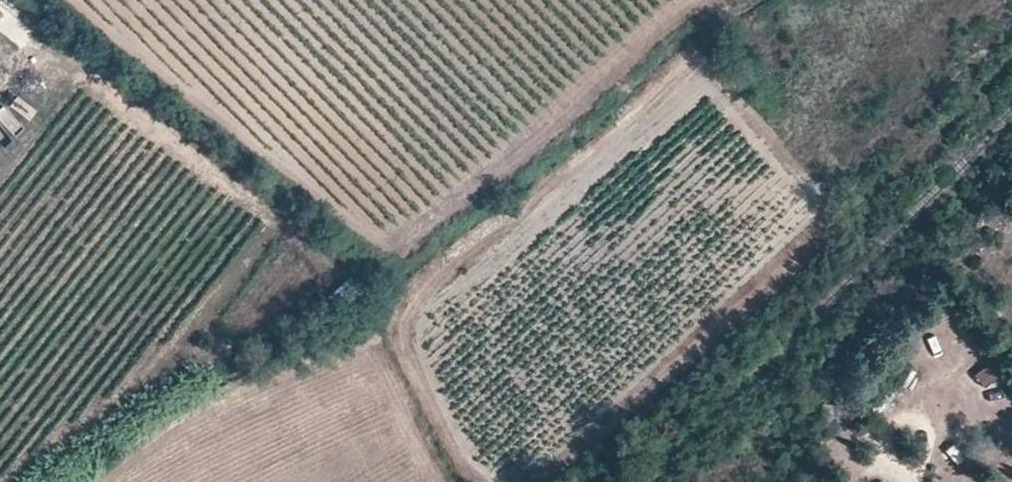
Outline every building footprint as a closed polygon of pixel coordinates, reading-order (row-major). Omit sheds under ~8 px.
[(36,28),(0,1),(0,31),(22,47),(36,28)] [(987,358),(970,372),(982,387),(1000,373),(987,358)]
